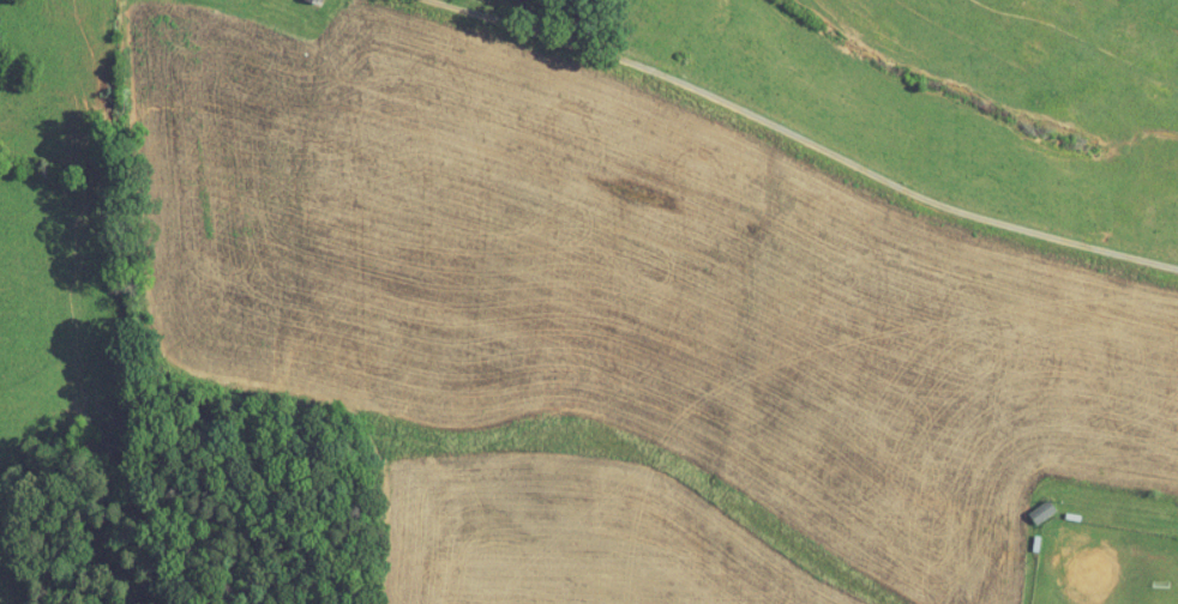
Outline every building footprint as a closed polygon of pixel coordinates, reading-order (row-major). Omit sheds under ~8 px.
[(1042,504),(1036,492),(1014,504),(1021,516),(1042,504)]
